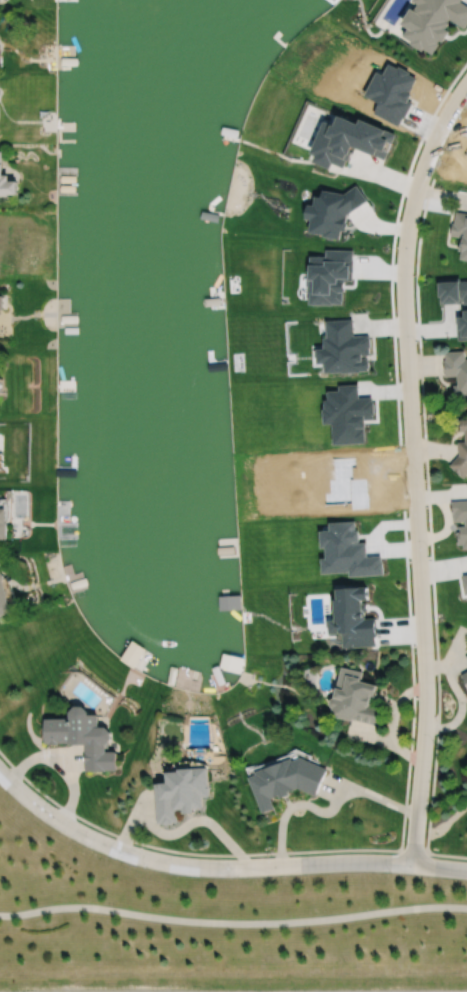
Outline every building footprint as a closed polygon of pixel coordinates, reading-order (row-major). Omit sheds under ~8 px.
[(11,201),(11,179),(0,179),(0,201),(11,201)] [(451,214),(446,245),(458,247),(456,262),(466,264),(466,216),(451,214)] [(461,360),(461,353),(441,353),(441,379),(452,378),(453,402),(466,402),(466,360),(461,360)] [(339,385),(357,384),(358,398),(371,397),(371,402),(373,402),(374,414),(373,414),(373,419),(365,419),(365,427),(362,427),(362,428),(365,428),(365,443),(333,444),(332,423),(323,423),(323,409),(325,408),(324,399),(328,399),(327,391),(339,390),(339,385)] [(466,415),(466,472),(463,477),(449,465),(457,455),(457,441),(464,441),(463,431),(458,431),(458,428),(460,428),(459,422),(458,422),(458,419),(466,418),(466,415)] [(331,457),(355,455),(356,465),(358,465),(359,477),(365,477),(366,491),(367,491),(368,508),(350,509),(349,502),(324,504),(323,492),(328,492),(327,481),(323,481),(322,465),(332,465),(331,457)] [(451,501),(466,500),(466,548),(462,548),(461,544),(456,545),(456,540),(457,540),(457,534),(456,534),(456,531),(460,531),(460,528),(459,528),(459,526),(465,526),(465,520),(453,521),(452,513),(451,513),(451,510),(452,510),(452,503),(451,503),(451,501)] [(329,522),(355,521),(355,530),(358,530),(358,541),(353,541),(353,542),(366,542),(366,556),(381,555),(381,561),(382,561),(383,574),(349,576),(348,572),(322,573),(321,558),(326,557),(325,547),(321,548),(320,530),(329,530),(329,522)] [(337,588),(361,587),(367,586),(368,599),(362,599),(362,602),(367,602),(367,612),(365,612),(365,617),(375,616),(376,637),(375,637),(375,646),(342,648),(341,632),(329,633),(328,620),(335,619),(334,599),(338,599),(337,588)] [(376,727),(380,707),(369,705),(373,686),(357,682),(359,673),(338,668),(327,715),(376,727)] [(458,676),(466,695),(466,671),(458,676)] [(83,771),(114,771),(113,752),(105,752),(105,728),(95,728),(95,716),(82,716),(82,708),(66,709),(66,720),(41,720),(41,745),(83,745),(83,771)] [(324,769),(297,757),(245,774),(258,813),(272,809),(268,798),(296,789),(312,796),(324,769)] [(207,798),(205,769),(161,771),(162,784),(153,784),(155,825),(175,824),(175,813),(200,811),(200,798),(207,798)]
